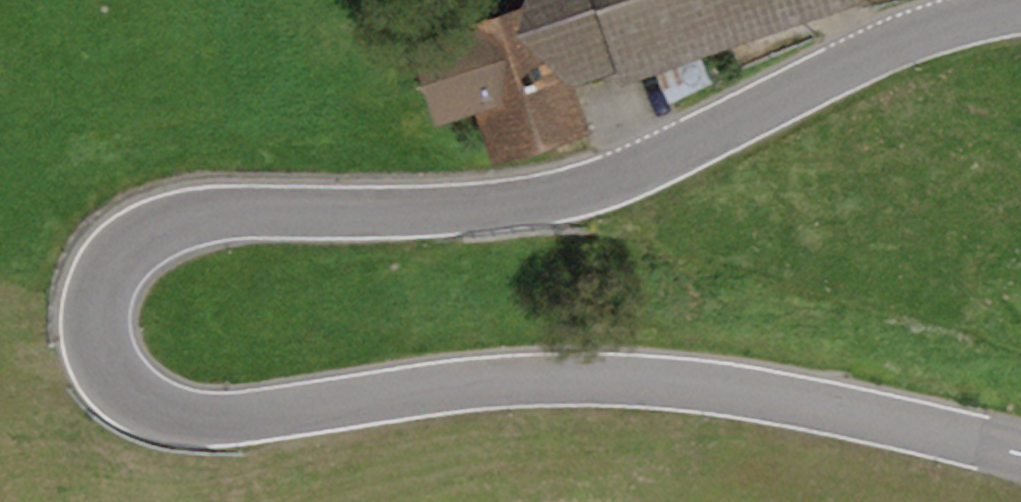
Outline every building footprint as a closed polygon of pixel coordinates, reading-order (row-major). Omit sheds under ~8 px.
[(552,0),(472,29),(520,161),(623,123),(609,84),(839,0),(552,0)]
